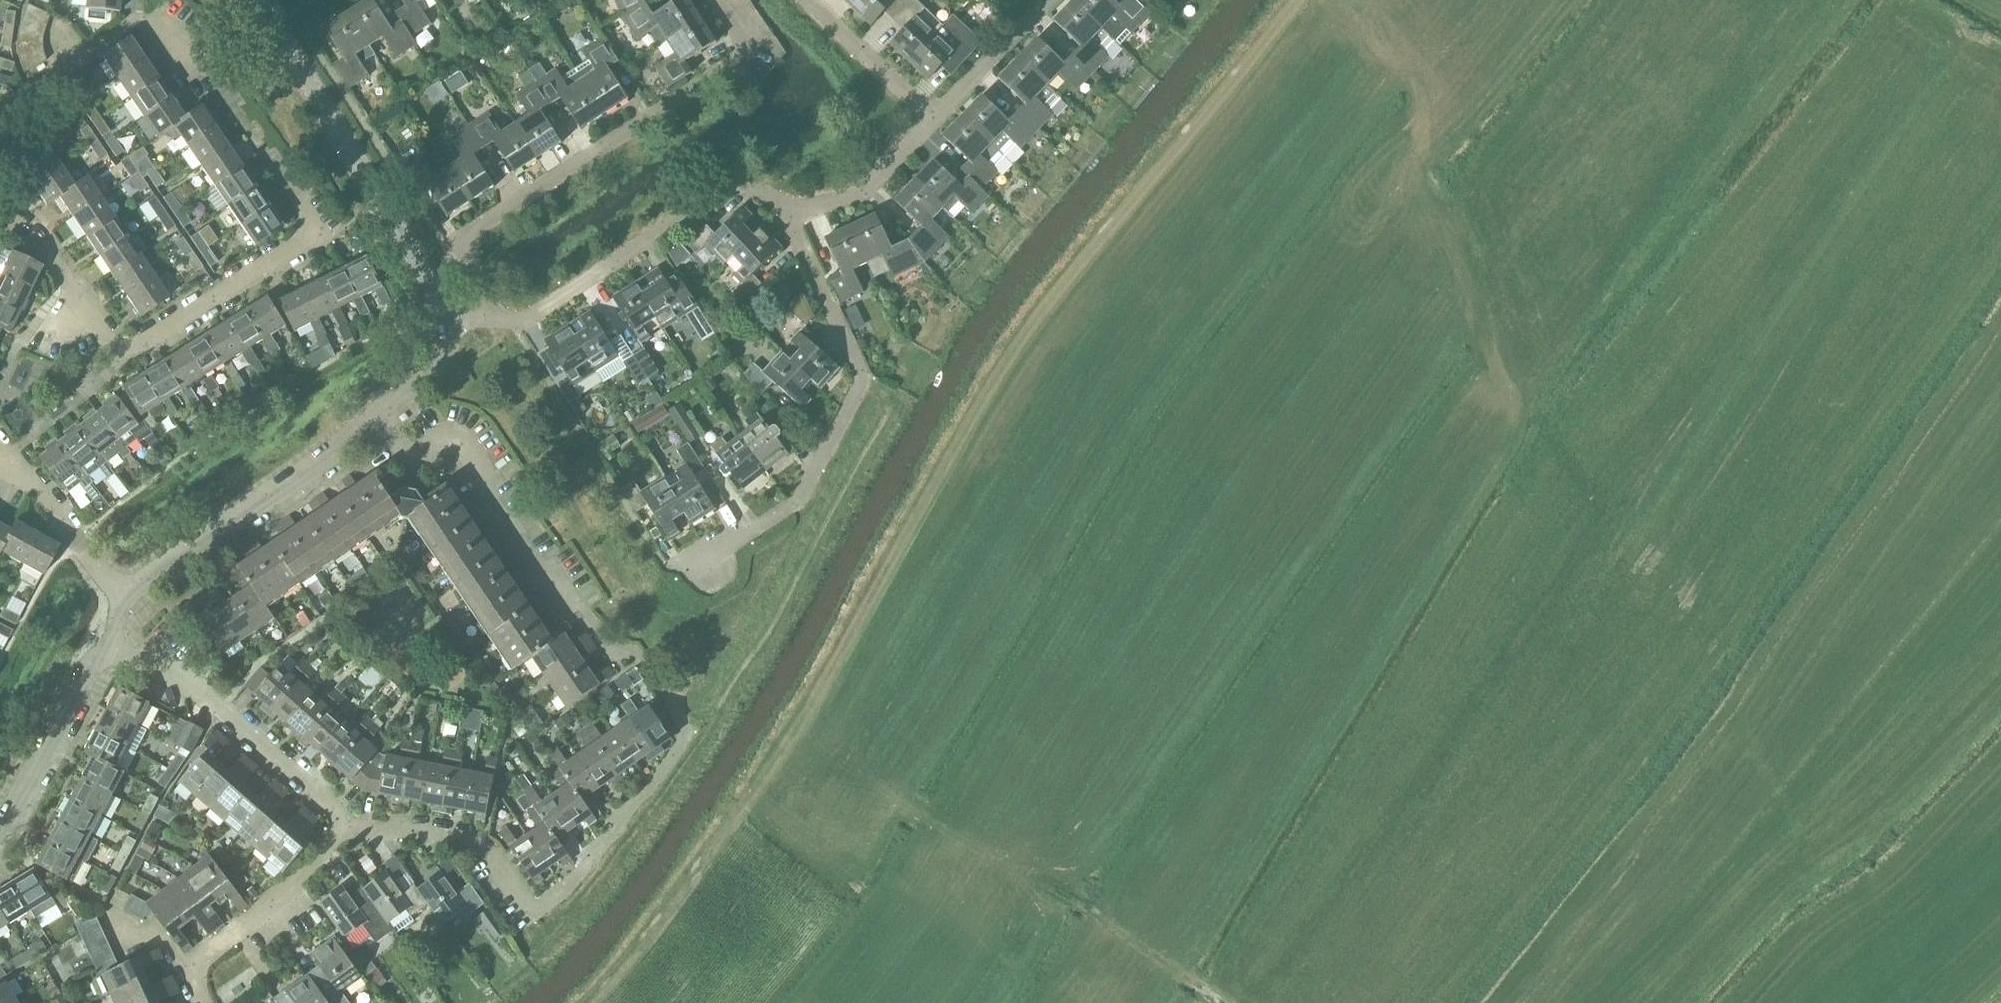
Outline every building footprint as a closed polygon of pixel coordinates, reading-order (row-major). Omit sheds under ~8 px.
[(119,0),(85,0),(84,9),(117,13),(119,0)] [(418,45),(397,12),(396,12),(402,21),(393,26),(376,0),(366,0),(349,11),(372,46),(385,37),(399,58),(418,45)] [(424,0),(403,0),(407,6),(397,12),(418,45),(419,44),(414,36),(433,24),(419,3),(424,0)] [(621,16),(647,3),(646,2),(645,0),(614,0),(621,16)] [(667,41),(702,18),(690,0),(675,0),(654,14),(647,3),(621,16),(637,40),(649,32),(659,46),(667,41)] [(914,0),(859,0),(854,6),(872,23),(887,7),(898,17),(914,0)] [(944,26),(927,10),(916,0),(914,0),(898,17),(907,27),(892,42),(911,60),(944,26)] [(1082,46),(1074,54),(1093,73),(1110,56),(1104,51),(1114,41),(1115,42),(1117,41),(1074,0),(1055,20),(1082,46)] [(1074,0),(1117,41),(1120,44),(1152,10),(1140,0),(1124,0),(1121,4),(1116,0),(1074,0)] [(1152,10),(1159,0),(1140,0),(1152,10)] [(27,3),(21,20),(46,26),(50,14),(27,3)] [(5,10),(3,28),(12,29),(15,12),(5,10)] [(358,55),(372,46),(349,11),(326,27),(346,57),(335,64),(351,89),(372,76),(358,55)] [(702,18),(667,41),(676,54),(655,67),(668,88),(693,72),(686,61),(717,41),(702,18)] [(18,30),(18,35),(42,38),(42,37),(46,26),(21,20),(18,30)] [(944,26),(911,60),(929,78),(944,62),(955,72),(973,53),(959,41),(944,26)] [(0,46),(10,47),(12,29),(3,28),(0,46)] [(17,49),(18,55),(42,49),(42,38),(18,35),(17,49)] [(101,56),(115,77),(143,58),(129,37),(101,56)] [(590,60),(577,69),(607,115),(631,99),(611,68),(621,61),(605,37),(584,50),(590,60)] [(1038,37),(1019,58),(1048,85),(1060,74),(1076,90),(1093,73),(1074,54),(1065,64),(1038,37)] [(18,55),(23,74),(46,61),(42,49),(18,55)] [(0,57),(0,67),(11,71),(14,62),(0,57)] [(115,77),(129,96),(157,78),(143,58),(115,77)] [(1019,112),(1039,130),(1055,114),(1049,108),(1060,97),(1048,85),(1019,58),(1000,78),(1027,104),(1019,112)] [(540,64),(529,71),(536,81),(551,103),(561,97),(583,131),(607,115),(577,69),(563,78),(557,68),(546,75),(540,64)] [(445,82),(453,94),(469,84),(461,72),(445,82)] [(64,81),(75,96),(82,91),(72,76),(64,81)] [(129,96),(142,116),(170,98),(157,78),(129,96)] [(551,103),(536,81),(517,94),(530,114),(516,123),(539,158),(563,143),(541,109),(551,103)] [(963,115),(1005,155),(1016,143),(1021,148),(1039,130),(1019,112),(1011,121),(983,95),(963,115)] [(170,98),(142,116),(156,137),(163,132),(173,125),(172,125),(183,117),(170,98)] [(82,107),(92,122),(99,116),(89,102),(82,107)] [(0,107),(0,121),(10,110),(2,104),(0,107)] [(177,139),(181,137),(186,145),(210,130),(214,127),(219,123),(210,110),(205,114),(200,105),(183,117),(172,125),(173,125),(163,132),(166,137),(169,139),(173,139),(177,139)] [(539,158),(516,123),(503,132),(489,111),(469,124),(484,147),(494,141),(515,174),(539,158)] [(994,166),(1005,155),(963,115),(944,135),(972,162),(964,170),(970,176),(982,188),(999,171),(994,166)] [(92,122),(102,136),(109,131),(99,116),(92,122)] [(484,147),(469,124),(450,137),(463,157),(449,167),(472,203),(497,187),(475,153),(484,147)] [(79,131),(89,145),(97,140),(87,125),(79,131)] [(210,130),(186,145),(199,165),(227,146),(214,127),(210,130)] [(113,136),(105,141),(115,156),(123,151),(113,136)] [(99,160),(107,155),(97,140),(89,145),(99,160)] [(18,164),(32,184),(60,164),(46,144),(18,164)] [(227,146),(199,165),(213,185),(241,166),(227,146)] [(142,147),(128,157),(133,164),(147,155),(142,147)] [(472,203),(449,167),(436,175),(423,155),(402,169),(418,193),(428,187),(448,218),(472,203)] [(120,162),(130,177),(138,172),(133,164),(128,157),(120,162)] [(935,160),(916,180),(943,206),(954,217),(966,205),(973,213),(990,195),(982,188),(970,176),(961,186),(935,160)] [(46,204),(58,196),(73,184),(60,164),(32,184),(46,204)] [(213,185),(226,204),(254,186),(241,166),(213,185)] [(153,167),(145,173),(156,188),(164,182),(153,167)] [(140,192),(148,186),(138,172),(130,177),(140,192)] [(58,196),(72,215),(99,196),(85,176),(73,184),(58,196)] [(910,239),(926,261),(927,261),(951,236),(931,219),(943,206),(916,180),(896,201),(922,226),(910,239)] [(226,204),(240,224),(268,205),(254,186),(226,204)] [(170,192),(163,198),(173,212),(180,207),(170,192)] [(72,215),(85,235),(113,216),(99,196),(72,215)] [(147,202),(157,217),(164,211),(154,197),(147,202)] [(282,226),(268,205),(240,224),(254,245),(282,226)] [(724,264),(765,226),(764,225),(755,234),(745,224),(755,215),(746,206),(716,234),(708,224),(688,243),(697,253),(706,245),(724,264)] [(173,212),(183,227),(190,222),(180,207),(173,212)] [(174,226),(164,211),(157,217),(167,231),(174,226)] [(876,213),(850,226),(867,262),(875,279),(890,271),(893,278),(926,261),(910,239),(892,247),(876,213)] [(85,235),(99,255),(127,236),(113,216),(85,235)] [(783,246),(765,226),(724,264),(724,265),(735,255),(745,265),(734,275),(742,284),(733,292),(742,302),(763,283),(754,273),(783,246)] [(854,268),(867,262),(850,226),(825,238),(842,271),(830,277),(842,301),(865,290),(854,268)] [(197,232),(190,237),(200,252),(207,247),(197,232)] [(99,255),(112,275),(140,255),(127,236),(99,255)] [(174,243),(184,257),(192,252),(182,237),(174,243)] [(200,252),(210,267),(217,262),(207,247),(200,252)] [(29,287),(40,265),(10,250),(4,263),(0,261),(0,273),(29,287)] [(194,272),(202,267),(192,252),(184,257),(194,272)] [(112,275),(126,294),(154,275),(140,255),(112,275)] [(366,255),(345,266),(361,298),(362,297),(375,290),(383,305),(392,301),(384,285),(381,285),(372,266),(366,255)] [(378,263),(372,266),(381,285),(384,285),(390,282),(378,263)] [(920,265),(925,276),(932,272),(925,263),(920,265)] [(345,266),(322,278),(338,309),(341,308),(354,301),(361,316),(370,311),(362,297),(361,298),(345,266)] [(637,281),(636,282),(658,317),(657,318),(664,329),(688,315),(694,325),(706,318),(677,270),(666,276),(660,267),(637,281)] [(19,309),(29,287),(0,273),(0,300),(19,309)] [(154,275),(126,294),(140,315),(168,296),(154,275)] [(317,319),(319,318),(332,311),(340,327),(338,328),(345,342),(353,338),(345,324),(349,322),(341,308),(338,309),(322,278),(302,288),(317,319)] [(658,317),(636,282),(613,296),(642,343),(652,337),(645,325),(657,318),(658,317)] [(327,334),(319,318),(317,319),(302,288),(279,300),(295,330),(310,322),(318,337),(317,339),(322,347),(330,343),(325,334),(327,334)] [(787,307),(806,326),(816,316),(805,293),(797,297),(787,307)] [(269,296),(247,310),(264,338),(263,338),(272,353),(280,348),(271,334),(286,324),(269,296)] [(8,332),(19,309),(0,300),(0,328),(8,332)] [(861,316),(856,305),(845,310),(851,321),(861,316)] [(568,324),(598,371),(621,357),(592,309),(570,323),(568,324)] [(247,310),(227,322),(244,350),(243,351),(252,366),(253,365),(259,376),(266,372),(250,346),(263,338),(264,338),(247,310)] [(230,359),(243,351),(244,350),(227,322),(206,335),(223,364),(222,364),(231,378),(239,373),(230,359)] [(598,371),(568,324),(544,339),(566,373),(555,380),(570,404),(582,396),(575,385),(598,371)] [(783,350),(782,352),(821,387),(840,367),(801,331),(793,340),(803,349),(793,360),(783,350)] [(210,372),(222,364),(223,364),(206,335),(185,348),(203,377),(202,377),(211,392),(219,386),(210,372)] [(646,347),(635,354),(649,378),(660,371),(646,347)] [(189,385),(202,377),(203,377),(185,348),(166,360),(183,388),(181,390),(190,404),(198,399),(189,385)] [(821,387),(782,352),(765,370),(756,362),(744,374),(762,394),(774,381),(802,407),(811,398),(802,389),(811,380),(820,388),(821,387)] [(638,385),(649,378),(635,354),(623,361),(638,385)] [(169,397),(181,390),(183,388),(166,360),(145,373),(163,401),(161,403),(165,410),(169,417),(178,412),(169,397)] [(124,386),(127,391),(141,413),(140,414),(150,430),(151,429),(158,425),(153,417),(165,410),(161,403),(163,401),(145,373),(124,386)] [(106,407),(98,413),(119,440),(120,439),(125,446),(137,437),(140,440),(145,437),(155,454),(164,449),(151,429),(150,430),(140,414),(141,413),(127,391),(119,397),(117,398),(114,393),(102,402),(106,407)] [(680,400),(667,408),(688,442),(701,434),(680,400)] [(767,402),(758,409),(769,423),(778,416),(767,402)] [(653,411),(659,420),(669,414),(663,405),(653,411)] [(99,455),(102,453),(107,460),(119,451),(124,458),(130,452),(125,446),(120,439),(119,440),(98,413),(95,408),(83,417),(87,421),(79,427),(99,455)] [(740,434),(767,469),(789,452),(777,437),(780,435),(781,431),(776,425),(773,424),(770,427),(757,409),(744,419),(749,426),(740,434)] [(632,423),(638,433),(649,426),(643,416),(632,423)] [(81,469),(83,468),(88,475),(100,466),(108,477),(115,472),(111,468),(111,466),(107,460),(102,453),(99,455),(79,427),(76,422),(64,431),(68,436),(60,441),(81,469)] [(767,469),(740,434),(728,443),(723,436),(710,446),(724,463),(719,466),(719,471),(724,476),(726,477),(731,473),(743,488),(767,469)] [(41,456),(62,484),(69,492),(80,483),(94,500),(101,495),(92,482),(93,481),(88,475),(83,468),(81,469),(60,441),(57,437),(45,445),(49,450),(41,456)] [(685,482),(672,490),(693,523),(716,509),(696,476),(706,469),(691,445),(679,452),(687,464),(678,470),(685,482)] [(164,449),(155,454),(162,465),(170,460),(164,449)] [(608,461),(616,457),(612,451),(605,456),(608,461)] [(130,452),(124,458),(129,465),(136,460),(130,452)] [(397,522),(402,518),(425,499),(420,492),(405,488),(397,494),(388,481),(383,485),(379,478),(362,489),(352,474),(343,480),(354,495),(336,507),(325,492),(309,503),(319,518),(301,530),(291,515),(275,526),(285,541),(267,553),(258,538),(242,548),(252,563),(243,570),(265,602),(383,523),(387,529),(397,522)] [(692,524),(693,523),(672,490),(665,478),(642,492),(635,481),(622,489),(636,512),(648,505),(669,538),(680,531),(673,520),(685,513),(692,524)] [(437,491),(425,499),(402,518),(407,519),(419,536),(425,531),(517,667),(531,656),(564,634),(558,626),(543,637),(531,619),(546,608),(535,592),(520,601),(509,584),(524,574),(512,557),(497,567),(486,550),(500,540),(489,524),(475,534),(463,517),(478,507),(472,498),(458,508),(447,492),(440,496),(437,491)] [(35,531),(13,519),(8,529),(9,529),(0,546),(0,551),(19,561),(35,531)] [(9,529),(8,529),(0,524),(0,546),(9,529)] [(58,544),(35,531),(19,561),(41,574),(58,544)] [(374,565),(379,572),(388,566),(383,559),(374,565)] [(236,596),(259,629),(276,618),(265,602),(243,570),(235,575),(245,590),(236,596)] [(209,593),(241,641),(259,629),(236,596),(227,602),(217,587),(209,593)] [(224,653),(241,641),(209,593),(201,598),(211,613),(201,619),(224,653)] [(0,613),(0,617),(15,625),(19,616),(3,608),(0,613)] [(462,631),(455,622),(448,626),(449,627),(455,636),(462,631)] [(8,639),(12,630),(0,623),(0,635),(8,639)] [(532,657),(543,673),(590,641),(584,633),(569,643),(564,634),(531,656),(532,657)] [(590,641),(543,673),(554,690),(586,668),(580,659),(595,649),(590,641)] [(259,707),(266,713),(307,666),(300,660),(288,673),(278,665),(269,675),(260,668),(244,686),(263,702),(259,707)] [(276,714),(286,723),(311,694),(302,686),(314,672),(307,666),(266,713),(273,719),(276,714)] [(586,668),(554,690),(566,708),(613,676),(607,667),(593,677),(586,668)] [(626,673),(614,682),(620,691),(632,682),(626,673)] [(608,686),(596,694),(602,703),(614,695),(608,686)] [(120,687),(108,709),(138,725),(150,704),(120,687)] [(291,736),(299,742),(340,695),(333,689),(321,702),(311,694),(286,723),(296,731),(291,736)] [(309,743),(319,751),(344,722),(335,714),(347,701),(340,695),(299,742),(305,748),(309,743)] [(636,710),(628,715),(657,755),(664,750),(660,745),(671,737),(649,706),(638,713),(636,710)] [(127,746),(138,725),(108,709),(97,730),(127,746)] [(560,730),(573,721),(568,713),(555,722),(560,730)] [(624,723),(613,730),(636,762),(645,755),(649,760),(657,755),(628,715),(621,720),(624,723)] [(324,765),(330,770),(371,722),(366,717),(354,731),(344,722),(319,751),(328,760),(324,765)] [(187,722),(186,722),(175,745),(190,753),(202,730),(187,722)] [(341,771),(363,790),(374,768),(367,762),(377,751),(367,742),(379,729),(371,722),(330,770),(337,776),(341,771)] [(514,729),(519,737),(528,731),(522,723),(514,729)] [(625,769),(636,762),(613,730),(603,738),(592,723),(585,728),(621,780),(629,774),(625,769)] [(415,728),(412,741),(422,743),(425,730),(415,728)] [(613,785),(621,780),(585,728),(577,733),(587,748),(577,755),(600,787),(609,780),(613,785)] [(116,767),(127,746),(97,730),(85,752),(94,757),(115,768),(116,767)] [(180,781),(196,795),(221,766),(213,759),(228,742),(216,731),(190,761),(195,765),(180,781)] [(375,769),(374,768),(363,790),(364,791),(391,796),(390,802),(399,804),(411,743),(403,741),(399,758),(387,756),(384,770),(375,769)] [(421,745),(411,743),(399,804),(409,806),(410,800),(421,802),(428,764),(417,762),(421,745)] [(589,794),(600,787),(577,755),(567,762),(557,747),(549,753),(597,819),(586,804),(593,799),(589,794)] [(440,766),(428,764),(421,802),(433,805),(432,811),(441,813),(453,751),(444,749),(440,766)] [(464,754),(453,751),(441,813),(451,815),(452,809),(463,811),(471,773),(460,771),(464,754)] [(588,825),(597,819),(549,753),(559,768),(552,773),(562,788),(553,795),(576,827),(585,820),(588,825)] [(167,769),(175,774),(185,759),(177,754),(167,769)] [(229,772),(221,766),(196,795),(210,808),(251,762),(244,755),(229,772)] [(126,772),(116,767),(115,768),(94,757),(83,778),(113,795),(126,772)] [(484,776),(471,773),(463,811),(476,814),(476,821),(484,823),(498,760),(487,758),(484,776)] [(225,821),(251,792),(243,785),(258,768),(251,762),(210,808),(225,821)] [(166,789),(175,774),(167,769),(158,783),(166,789)] [(102,816),(113,795),(83,778),(71,800),(102,816)] [(259,799),(251,792),(225,821),(240,834),(281,788),(274,782),(259,799)] [(288,794),(281,788),(240,834),(254,847),(280,818),(273,811),(288,794)] [(565,834),(576,827),(553,795),(542,803),(531,788),(523,793),(570,860),(571,859),(561,844),(569,839),(565,834)] [(561,866),(570,860),(523,793),(523,794),(533,809),(526,814),(537,829),(527,836),(549,867),(558,861),(561,866)] [(142,810),(150,815),(159,799),(150,795),(142,810)] [(91,838),(102,816),(71,800),(60,821),(91,838)] [(287,824),(280,818),(254,847),(269,860),(310,814),(303,807),(287,824)] [(142,830),(150,815),(142,810),(134,826),(142,830)] [(316,818),(310,814),(269,860),(284,873),(310,844),(302,837),(317,820),(316,818)] [(80,858),(91,838),(60,821),(49,841),(80,858)] [(151,826),(145,837),(156,843),(162,831),(151,826)] [(538,874),(549,867),(527,836),(516,843),(506,828),(498,833),(534,885),(542,880),(538,874)] [(119,853),(128,858),(137,841),(128,837),(119,853)] [(84,860),(80,858),(49,841),(37,864),(72,883),(84,860)] [(120,873),(128,858),(119,853),(111,868),(120,873)] [(136,855),(127,871),(136,876),(144,860),(136,855)] [(211,856),(194,869),(218,901),(227,894),(240,911),(247,906),(211,856)] [(431,904),(430,904),(444,924),(462,911),(467,918),(487,903),(471,882),(458,892),(439,866),(426,875),(429,880),(420,887),(415,881),(415,882),(431,904)] [(218,901),(194,869),(179,881),(216,930),(224,923),(211,906),(218,901)] [(431,904),(415,882),(403,890),(388,869),(365,886),(364,884),(363,885),(387,917),(386,918),(390,924),(407,911),(412,917),(430,904),(431,904)] [(14,883),(31,912),(35,918),(57,906),(52,899),(35,870),(14,883)] [(109,894),(117,878),(109,874),(100,890),(109,894)] [(216,930),(179,881),(162,893),(187,924),(195,917),(209,935),(216,930)] [(11,924),(31,912),(14,883),(0,891),(0,906),(11,924)] [(387,917),(363,885),(351,894),(343,884),(319,902),(346,938),(364,925),(368,931),(376,943),(394,930),(390,924),(386,918),(387,917)] [(187,924),(162,893),(147,904),(130,895),(123,910),(145,922),(154,914),(184,954),(193,947),(179,930),(187,924)] [(68,906),(80,919),(86,914),(74,900),(68,906)] [(11,924),(0,906),(0,930),(11,924)] [(488,910),(478,917),(495,940),(505,933),(488,910)] [(75,922),(80,933),(99,925),(94,913),(75,922)] [(80,933),(85,943),(104,935),(99,925),(80,933)] [(85,943),(89,954),(109,946),(104,935),(85,943)] [(314,980),(330,1002),(348,1002),(349,1002),(340,989),(361,974),(336,938),(312,955),(324,973),(314,980)] [(27,951),(32,960),(48,950),(43,942),(27,951)] [(89,954),(95,965),(114,957),(109,946),(89,954)] [(102,974),(111,994),(147,978),(143,968),(164,958),(160,949),(119,968),(102,974)] [(17,969),(32,960),(27,951),(12,961),(17,969)] [(102,974),(119,968),(114,957),(95,965),(99,975),(102,974)] [(313,980),(314,980),(311,975),(286,992),(294,1002),(330,1002),(313,980)] [(175,985),(171,976),(151,985),(147,978),(111,994),(115,1002),(136,1002),(175,985)] [(17,1001),(6,983),(0,986),(0,1002),(13,1002),(17,1001)] [(180,994),(175,985),(136,1002),(160,1002),(180,994)]
